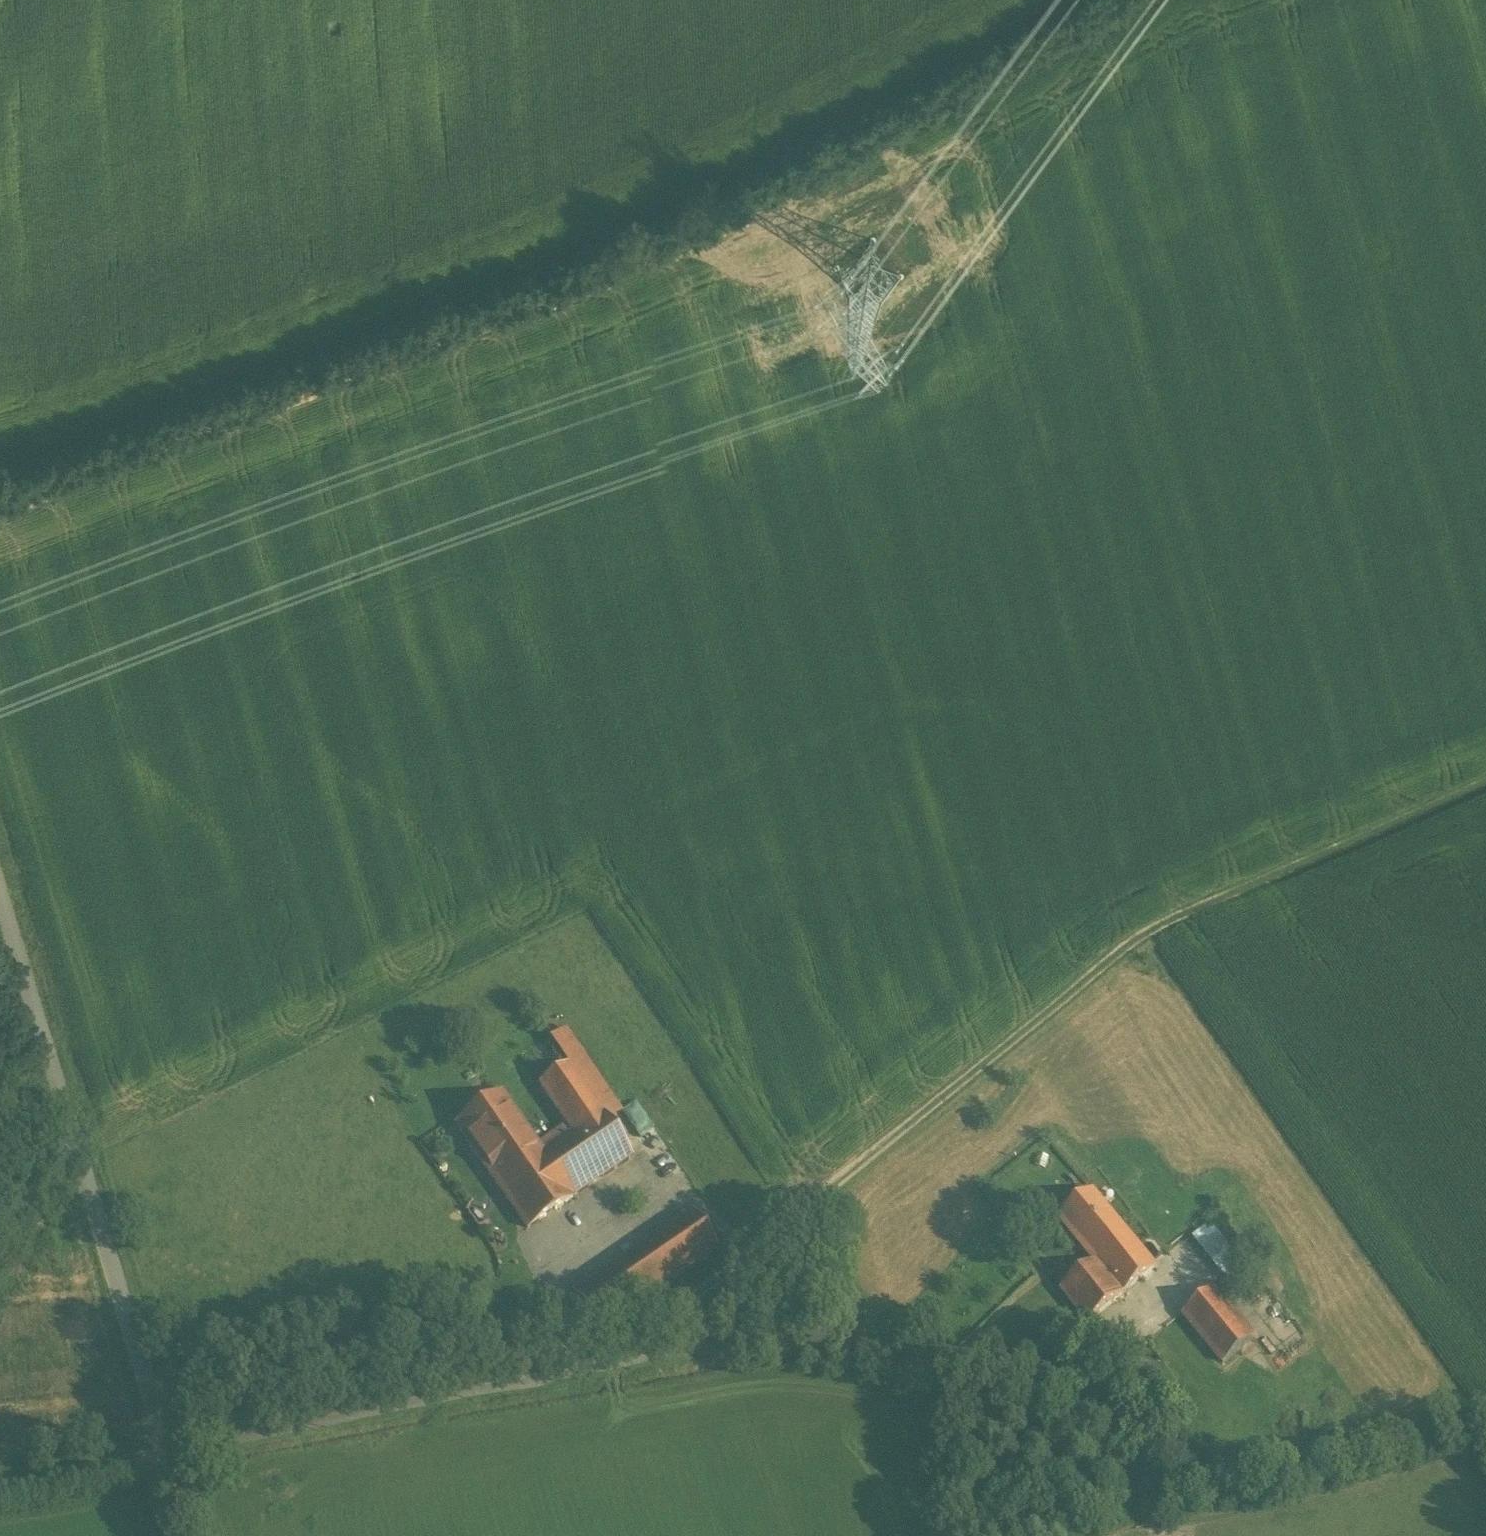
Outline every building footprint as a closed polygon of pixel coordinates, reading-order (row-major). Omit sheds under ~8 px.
[(557,1132),(537,1146),(491,1177),(527,1229),(631,1158),(607,1123),(621,1113),(564,1029),(549,1039),(568,1066),(540,1086),(571,1131),(561,1138),(557,1132)] [(491,1177),(537,1146),(501,1094),(455,1126),(491,1177)] [(1093,1193),(1060,1220),(1083,1249),(1098,1267),(1132,1240),(1093,1193)] [(717,1249),(692,1213),(572,1295),(597,1331),(717,1249)] [(1206,1226),(1194,1236),(1230,1281),(1246,1269),(1231,1250),(1228,1252),(1206,1226)] [(1098,1267),(1083,1249),(1026,1295),(1064,1342),(1155,1268),(1135,1244),(1132,1240),(1098,1267)] [(1213,1290),(1177,1320),(1218,1369),(1254,1339),(1213,1290)]
